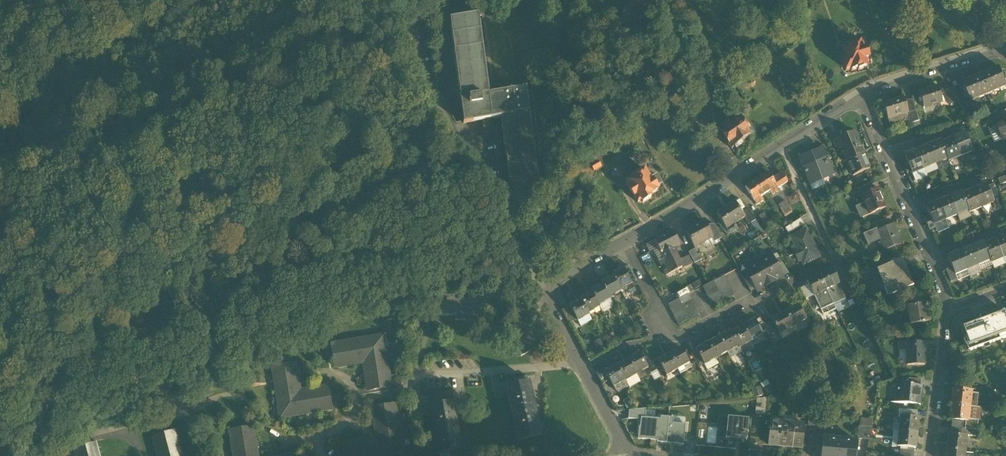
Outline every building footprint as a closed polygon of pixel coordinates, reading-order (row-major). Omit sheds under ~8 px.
[(501,118),(511,190),(517,189),(540,186),(527,89),(489,94),(479,14),(450,18),(464,123),(482,121),(492,120),(501,118)] [(851,69),(851,71),(858,68),(858,70),(866,67),(865,64),(869,63),(868,58),(869,58),(866,49),(865,49),(863,42),(860,43),(860,42),(851,45),(851,47),(842,50),(843,54),(838,56),(840,63),(843,62),(846,70),(851,69)] [(971,100),(1005,86),(1005,81),(1000,67),(964,82),(971,100)] [(919,93),(924,107),(942,102),(937,87),(919,93)] [(944,91),(950,105),(960,101),(954,87),(944,91)] [(884,104),(888,119),(908,113),(909,112),(906,105),(904,98),(884,104)] [(910,118),(911,123),(920,121),(914,103),(906,105),(909,112),(908,113),(910,118)] [(987,115),(989,121),(1000,117),(998,111),(987,115)] [(910,118),(908,113),(888,119),(890,124),(910,118)] [(681,123),(684,128),(692,124),(688,119),(681,123)] [(718,129),(731,148),(734,146),(736,148),(743,144),(741,141),(749,136),(754,133),(749,126),(746,128),(740,119),(737,120),(732,123),(731,121),(718,129)] [(1003,139),(1005,137),(1005,120),(997,124),(1003,139)] [(994,142),(1003,139),(997,124),(988,128),(994,142)] [(972,131),(965,134),(970,145),(976,143),(972,131)] [(846,146),(851,158),(863,153),(854,132),(834,140),(838,149),(846,146)] [(965,134),(953,139),(960,156),(972,151),(970,145),(965,134)] [(949,161),(960,156),(953,139),(942,144),(948,158),(949,161)] [(936,163),(948,158),(942,144),(941,142),(929,147),(936,163)] [(925,168),(936,163),(929,147),(918,151),(925,168)] [(824,148),(812,153),(823,179),(835,173),(824,148)] [(912,173),(925,168),(918,151),(905,157),(912,173)] [(810,184),(823,179),(812,153),(799,159),(810,184)] [(870,168),(863,153),(851,158),(847,160),(853,175),(870,168)] [(936,163),(939,169),(939,171),(951,166),(949,161),(948,158),(936,163)] [(587,162),(590,167),(595,164),(592,159),(587,162)] [(597,163),(595,164),(590,167),(594,173),(601,169),(597,163)] [(925,168),(927,174),(939,169),(936,163),(925,168)] [(927,174),(925,168),(912,173),(915,181),(928,175),(927,174)] [(641,201),(642,204),(651,198),(649,196),(657,192),(656,190),(657,190),(656,187),(661,183),(656,175),(649,180),(643,170),(630,179),(630,180),(625,183),(629,190),(629,191),(633,198),(634,197),(638,203),(641,201)] [(768,172),(757,179),(766,193),(770,190),(773,194),(779,190),(778,188),(788,181),(782,172),(772,178),(768,172)] [(761,196),(766,193),(757,179),(745,186),(754,200),(755,200),(757,204),(764,200),(761,196)] [(994,183),(987,186),(992,198),(999,195),(994,183)] [(858,189),(860,196),(862,195),(871,191),(869,184),(858,189)] [(986,184),(974,189),(982,207),(994,202),(992,198),(987,186),(986,184)] [(858,206),(863,217),(886,207),(878,188),(871,191),(862,195),(865,203),(858,206)] [(974,189),(963,194),(969,209),(970,212),(982,207),(974,189)] [(962,192),(950,197),(958,214),(969,209),(963,194),(962,192)] [(950,197),(939,202),(946,219),(958,214),(950,197)] [(778,205),(785,215),(793,210),(785,199),(778,205)] [(717,214),(726,228),(734,223),(734,224),(736,223),(745,217),(741,212),(735,202),(717,214)] [(934,224),(946,219),(939,202),(927,207),(931,216),(934,224)] [(745,217),(749,224),(751,223),(756,219),(748,208),(741,212),(745,217)] [(969,209),(958,214),(960,221),(972,216),(970,212),(969,209)] [(760,215),(765,223),(771,220),(766,212),(760,215)] [(957,215),(947,219),(949,224),(959,220),(957,215)] [(925,218),(930,229),(931,229),(936,226),(934,224),(931,216),(925,218)] [(877,228),(878,230),(889,225),(885,217),(873,221),(872,224),(876,228),(877,228)] [(788,232),(803,222),(800,218),(786,227),(788,232)] [(756,219),(751,223),(757,234),(759,233),(761,235),(765,233),(756,219)] [(950,228),(946,219),(934,224),(936,226),(938,233),(950,228)] [(686,230),(695,246),(703,241),(712,237),(712,236),(709,230),(703,220),(686,230)] [(739,228),(736,223),(734,224),(734,223),(726,228),(729,234),(739,228)] [(889,225),(878,230),(877,228),(876,228),(864,233),(868,244),(881,238),(885,249),(901,242),(893,223),(889,225)] [(712,237),(715,242),(719,239),(722,238),(716,227),(709,230),(712,236),(712,237)] [(802,259),(804,263),(819,256),(815,248),(814,249),(811,242),(812,242),(807,229),(791,236),(797,248),(794,250),(799,260),(802,259)] [(679,259),(673,246),(679,243),(672,230),(655,239),(661,252),(664,259),(659,262),(668,279),(679,274),(680,276),(686,273),(684,268),(692,263),(688,255),(679,259)] [(996,240),(1003,257),(1005,256),(1005,236),(996,240)] [(721,241),(719,239),(715,242),(712,237),(703,241),(707,248),(721,241)] [(655,253),(659,262),(664,259),(661,252),(655,239),(645,244),(651,256),(655,253)] [(991,262),(1003,257),(996,240),(984,245),(990,260),(991,262)] [(979,264),(990,260),(984,245),(983,243),(972,248),(979,264)] [(688,252),(695,263),(703,259),(700,253),(698,254),(695,248),(688,252)] [(967,269),(979,264),(972,248),(960,253),(967,269)] [(955,274),(967,269),(960,253),(948,258),(952,267),(955,274)] [(765,255),(757,259),(770,284),(777,280),(783,277),(782,276),(778,269),(779,268),(778,265),(776,262),(775,262),(774,261),(772,256),(766,259),(765,255)] [(994,269),(1005,264),(1003,257),(991,262),(993,265),(994,269)] [(884,286),(888,295),(913,285),(902,258),(880,268),(887,285),(884,286)] [(764,287),(770,284),(757,259),(750,263),(752,266),(747,269),(749,274),(750,276),(749,276),(751,280),(752,282),(753,282),(757,289),(758,290),(764,287)] [(981,270),(993,265),(991,262),(990,260),(979,264),(981,270)] [(778,269),(782,276),(789,272),(783,262),(778,265),(779,268),(778,269)] [(982,272),(981,270),(979,264),(967,269),(970,275),(970,277),(982,272)] [(624,268),(632,283),(637,281),(629,265),(624,268)] [(946,270),(950,281),(957,278),(955,274),(952,267),(946,270)] [(612,274),(613,276),(621,291),(627,288),(629,294),(636,290),(632,283),(624,268),(612,274)] [(832,268),(820,274),(834,303),(846,297),(832,268)] [(958,281),(970,275),(967,269),(955,274),(957,278),(958,281)] [(743,277),(746,283),(751,280),(749,276),(750,276),(749,274),(743,277)] [(836,308),(834,303),(820,274),(807,280),(809,284),(814,295),(821,309),(824,314),(836,308)] [(615,294),(621,291),(613,276),(602,282),(603,283),(609,295),(614,293),(615,294)] [(713,281),(716,286),(726,281),(724,276),(713,281)] [(749,289),(751,292),(757,289),(753,282),(752,282),(751,280),(746,283),(749,289)] [(703,286),(706,292),(716,286),(713,281),(703,286)] [(716,286),(719,291),(729,286),(726,281),(716,286)] [(610,297),(609,295),(603,283),(591,289),(592,291),(598,303),(603,300),(604,302),(611,299),(610,297)] [(800,288),(807,299),(814,295),(809,284),(800,288)] [(688,286),(679,291),(681,295),(690,290),(688,286)] [(706,292),(709,297),(719,291),(716,286),(706,292)] [(719,291),(721,296),(731,291),(729,286),(719,291)] [(476,293),(449,294),(448,290),(427,290),(427,312),(443,312),(443,308),(448,308),(448,312),(449,312),(449,317),(473,317),(473,308),(477,308),(476,293)] [(599,305),(598,303),(592,291),(580,297),(582,300),(587,311),(593,308),(594,309),(600,306),(599,305)] [(709,297),(711,302),(721,296),(719,291),(709,297)] [(734,296),(731,291),(721,296),(724,301),(734,296)] [(689,294),(679,299),(681,304),(691,299),(689,294)] [(724,301),(721,296),(711,302),(714,307),(724,301)] [(834,303),(836,308),(838,312),(850,307),(846,297),(834,303)] [(903,300),(905,307),(910,306),(916,305),(915,298),(903,300)] [(599,305),(600,306),(602,311),(614,305),(611,299),(604,302),(599,305)] [(671,310),(681,304),(679,299),(668,304),(671,310)] [(691,299),(681,304),(684,309),(694,304),(691,299)] [(588,312),(587,311),(582,300),(570,306),(576,319),(582,315),(584,318),(589,315),(588,312)] [(798,304),(805,317),(812,313),(805,300),(798,304)] [(910,306),(913,324),(929,322),(927,303),(916,305),(910,306)] [(674,315),(684,309),(681,304),(671,310),(674,315)] [(694,304),(684,309),(686,314),(696,309),(694,304)] [(798,304),(785,311),(792,324),(800,320),(801,322),(807,319),(805,317),(798,304)] [(562,310),(569,323),(577,319),(576,319),(570,306),(562,310)] [(676,320),(686,314),(684,309),(674,315),(676,320)] [(696,309),(686,314),(689,320),(699,314),(696,309)] [(1004,310),(986,317),(985,314),(979,316),(980,319),(960,326),(965,339),(964,339),(966,345),(968,344),(970,350),(983,345),(982,343),(988,340),(989,343),(1001,339),(1000,336),(1005,334),(1005,315),(1004,310)] [(793,326),(792,324),(785,311),(771,319),(777,330),(778,332),(786,327),(787,330),(793,326)] [(679,325),(689,320),(686,314),(676,320),(679,325)] [(584,318),(578,320),(581,326),(592,320),(589,315),(584,318)] [(755,321),(761,333),(767,330),(763,323),(760,318),(755,321)] [(504,325),(521,357),(531,351),(514,319),(504,325)] [(766,322),(772,333),(777,330),(771,319),(766,322)] [(754,320),(743,327),(750,339),(755,336),(757,339),(763,335),(761,333),(755,321),(754,320)] [(772,333),(766,322),(763,323),(767,330),(769,335),(772,333)] [(787,330),(779,334),(781,338),(791,333),(790,332),(795,330),(793,326),(787,330)] [(751,342),(750,339),(743,327),(732,333),(739,346),(744,343),(745,345),(751,342)] [(733,349),(739,346),(732,333),(731,331),(719,337),(726,350),(732,347),(733,349)] [(364,366),(368,390),(392,386),(390,379),(387,380),(387,377),(390,376),(383,335),(332,343),(334,354),(337,353),(337,356),(334,357),(336,367),(360,363),(359,361),(363,361),(365,362),(366,366),(364,366)] [(751,342),(754,346),(765,340),(763,335),(757,339),(751,342)] [(727,352),(726,350),(719,337),(708,343),(715,356),(720,353),(721,355),(727,352)] [(740,348),(742,352),(743,354),(755,348),(754,346),(751,342),(745,345),(740,348)] [(906,342),(907,365),(925,365),(924,351),(927,351),(926,342),(906,342)] [(716,358),(715,356),(708,343),(696,350),(697,350),(703,363),(709,360),(710,362),(716,358)] [(742,352),(740,348),(739,346),(733,349),(727,352),(731,358),(742,352)] [(681,348),(670,354),(678,369),(680,374),(686,370),(683,366),(689,363),(681,348)] [(691,353),(699,368),(704,365),(703,363),(697,350),(691,353)] [(640,353),(628,359),(636,374),(639,378),(645,375),(643,370),(648,368),(640,353)] [(672,372),(678,369),(670,354),(658,360),(665,373),(671,370),(672,372)] [(719,364),(716,358),(710,362),(704,365),(707,370),(719,364)] [(631,377),(636,374),(628,359),(617,365),(624,378),(630,375),(631,377)] [(274,376),(280,418),(332,409),(330,399),(327,399),(326,397),(329,396),(328,386),(304,389),(304,391),(301,392),(298,390),(298,387),(300,386),(296,363),(272,366),(273,373),(276,373),(277,376),(274,376)] [(625,380),(624,378),(617,365),(605,371),(610,380),(614,387),(625,380)] [(604,368),(596,373),(603,384),(610,380),(605,371),(604,368)] [(975,368),(967,369),(967,378),(975,378),(975,368)] [(660,377),(656,370),(650,373),(654,381),(660,377)] [(625,380),(628,385),(639,379),(639,378),(636,374),(631,377),(625,380)] [(517,443),(541,438),(527,381),(527,382),(526,382),(525,377),(504,382),(505,387),(504,387),(504,388),(507,387),(508,395),(506,395),(510,412),(512,411),(514,418),(511,419),(515,436),(518,435),(520,442),(517,443)] [(625,380),(614,387),(616,391),(618,392),(629,386),(628,385),(625,380)] [(769,385),(763,388),(767,395),(773,391),(769,385)] [(896,403),(920,405),(922,386),(919,386),(911,385),(908,385),(905,385),(905,390),(897,389),(896,403)] [(764,395),(761,386),(751,389),(754,399),(764,395)] [(435,453),(436,454),(460,450),(459,449),(457,449),(456,443),(458,443),(449,390),(448,390),(427,394),(429,405),(427,405),(427,406),(430,406),(431,413),(429,413),(432,431),(434,430),(436,438),(433,438),(434,446),(437,445),(438,452),(435,453)] [(953,390),(952,405),(977,408),(978,394),(971,394),(971,392),(953,390)] [(756,408),(766,409),(767,397),(757,398),(756,408)] [(623,401),(628,410),(634,407),(628,398),(623,401)] [(396,404),(385,406),(386,409),(383,409),(382,406),(372,408),(375,426),(377,428),(379,428),(379,431),(378,431),(376,433),(377,442),(368,443),(366,445),(366,447),(363,447),(363,446),(361,444),(344,447),(345,455),(404,455),(396,404)] [(980,408),(977,408),(952,405),(950,420),(952,420),(966,422),(965,430),(972,430),(977,431),(980,408)] [(756,416),(765,417),(766,409),(756,408),(756,416)] [(629,410),(628,418),(641,419),(641,417),(645,417),(646,409),(629,410)] [(901,417),(916,419),(917,411),(899,409),(899,417),(901,417)] [(808,426),(814,427),(817,417),(814,411),(809,414),(808,426)] [(782,415),(781,423),(794,425),(795,417),(782,415)] [(644,427),(643,439),(662,440),(661,442),(666,443),(669,417),(660,416),(660,419),(645,417),(641,417),(641,419),(640,426),(640,427),(644,427)] [(685,424),(673,423),(673,417),(669,417),(666,443),(684,444),(685,424)] [(728,417),(728,420),(727,419),(720,419),(719,427),(726,428),(727,428),(726,435),(736,436),(747,437),(749,419),(728,417)] [(901,417),(899,432),(917,434),(919,419),(916,419),(901,417)] [(860,427),(872,428),(873,419),(860,418),(860,427)] [(951,437),(966,438),(966,436),(972,436),(972,430),(965,430),(966,422),(952,420),(951,428),(951,437)] [(768,446),(779,447),(781,423),(770,422),(769,435),(768,446)] [(779,447),(792,449),(794,425),(781,423),(779,447)] [(696,445),(705,446),(707,424),(698,424),(696,445)] [(805,425),(794,425),(792,449),(803,449),(805,425)] [(234,455),(258,455),(257,452),(255,451),(254,451),(253,448),(255,448),(256,445),(253,427),(243,429),(244,431),(241,432),(240,429),(230,431),(234,455)] [(858,439),(869,440),(872,428),(860,427),(859,427),(858,439)] [(158,455),(182,455),(175,431),(176,431),(176,430),(152,436),(152,437),(153,437),(158,455)] [(916,448),(917,434),(899,432),(898,447),(916,448)] [(749,450),(762,451),(763,438),(750,437),(749,450)] [(948,437),(947,451),(965,453),(965,450),(966,442),(966,438),(951,437),(948,437)] [(858,441),(823,438),(822,447),(821,455),(856,455),(858,441)] [(96,442),(97,441),(97,440),(73,447),(73,448),(74,447),(76,455),(100,455),(96,442)]
